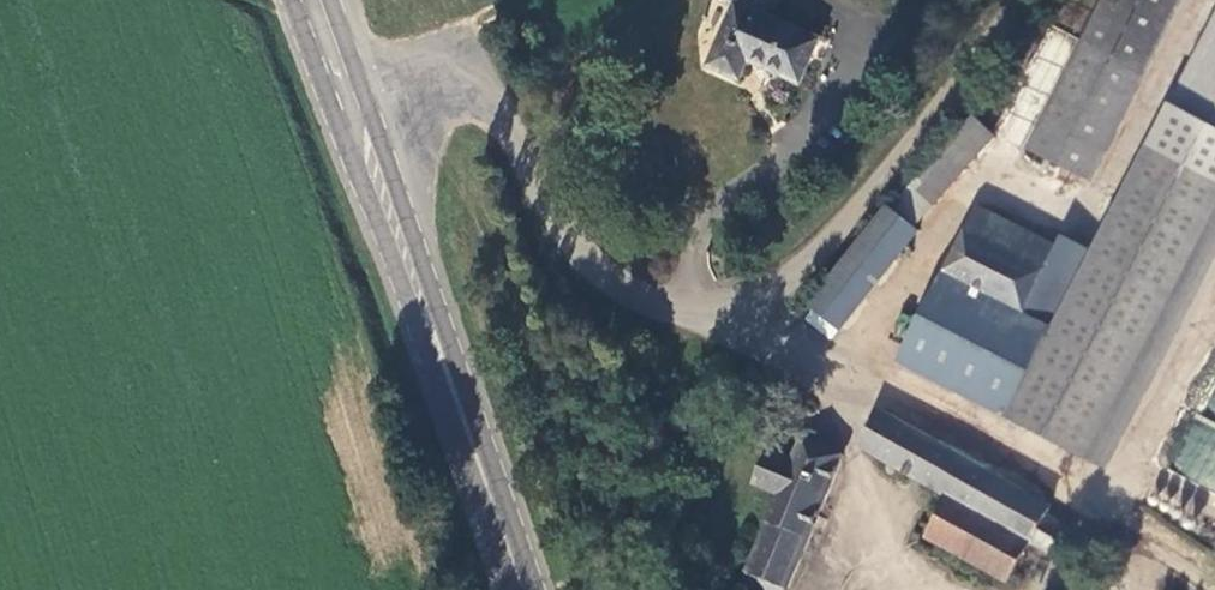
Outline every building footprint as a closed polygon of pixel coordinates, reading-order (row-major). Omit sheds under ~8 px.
[(764,20),(772,0),(734,0),(731,6),(733,7),(764,20)] [(1133,76),(1173,0),(1108,0),(1082,50),(1133,76)] [(733,7),(705,70),(737,84),(745,65),(798,87),(817,43),(764,20),(733,7)] [(1214,213),(1214,22),(1077,282),(1009,422),(1085,459),(1214,213)] [(1034,141),(1073,33),(1047,24),(1007,131),(1034,141)] [(1078,181),(1133,76),(1082,50),(1030,156),(1078,181)] [(929,217),(988,126),(966,112),(907,203),(929,217)] [(1057,246),(980,208),(896,367),(1009,422),(1077,282),(1048,267),(1057,246)] [(895,260),(866,234),(843,261),(809,308),(842,332),(895,260)] [(1214,494),(1214,369),(1170,475),(1214,494)] [(1045,525),(1050,515),(877,413),(859,448),(947,502),(1028,552),(1055,568),(1070,540),(1045,525)] [(745,576),(776,589),(790,589),(843,459),(803,442),(793,465),(765,453),(749,490),(775,502),(745,576)] [(1006,587),(1028,552),(947,502),(925,542),(1006,587)] [(739,589),(776,589),(745,576),(739,589)]
